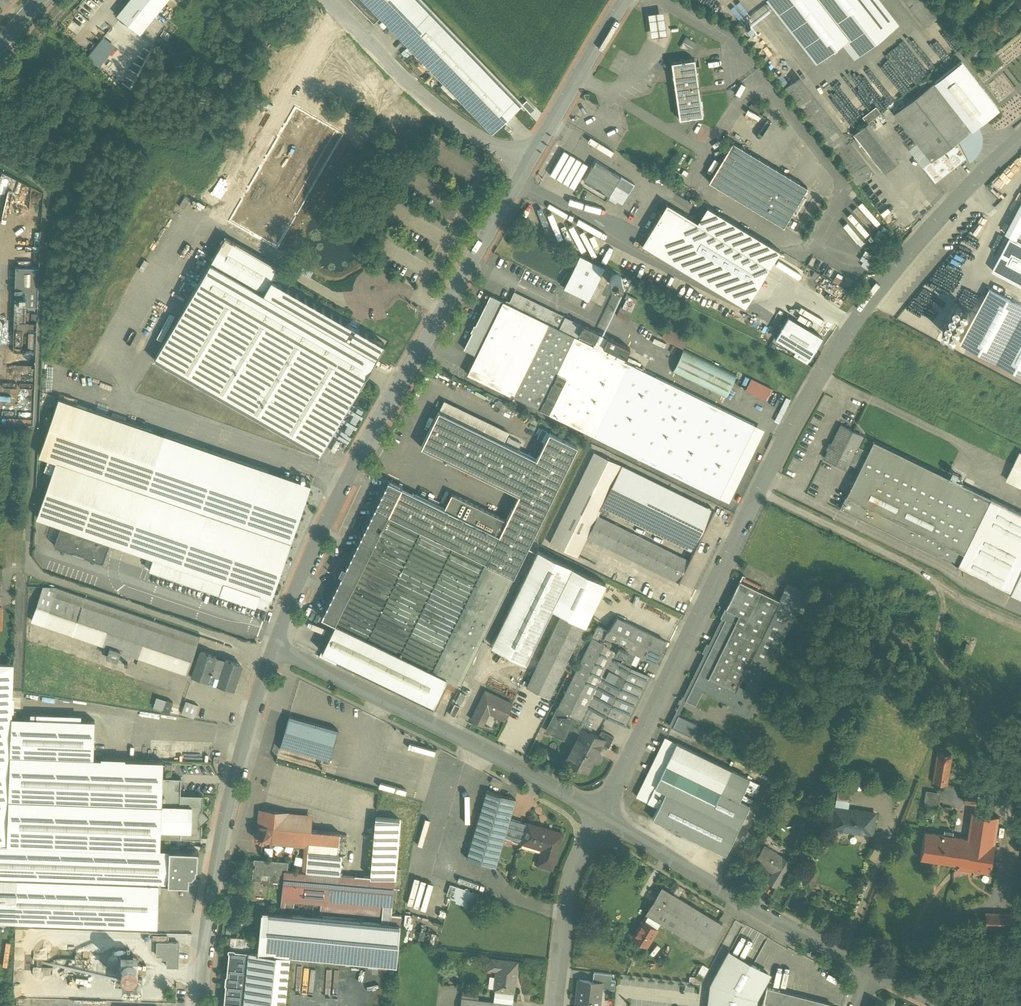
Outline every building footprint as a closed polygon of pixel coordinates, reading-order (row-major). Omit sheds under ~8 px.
[(116,15),(139,34),(167,0),(129,0),(116,15)] [(366,0),(351,0),(374,24),(382,16),(366,0)] [(427,0),(366,0),(382,16),(495,132),(522,105),(526,101),(427,0)] [(822,59),(848,38),(861,54),(892,30),(869,0),(776,0),(822,59)] [(664,11),(648,14),(651,37),(667,35),(664,11)] [(100,66),(118,46),(106,35),(87,56),(100,66)] [(680,47),(690,52),(696,42),(686,37),(680,47)] [(692,59),(671,62),(675,93),(679,120),(703,116),(695,59),(692,59)] [(999,109),(961,61),(934,82),(972,130),(975,128),(999,109)] [(867,178),(792,82),(782,90),(857,186),(867,178)] [(972,130),(934,82),(894,114),(931,161),(923,167),(935,183),(970,155),(971,155),(959,140),(972,130)] [(535,109),(526,101),(522,105),(531,113),(535,109)] [(877,107),(864,116),(868,123),(882,114),(877,107)] [(899,162),(868,123),(854,134),(885,173),(899,162)] [(972,130),(959,140),(971,155),(970,155),(972,158),(975,155),(978,151),(979,148),(980,143),(980,139),(979,135),(977,131),(975,128),(972,130)] [(808,187),(733,142),(709,182),(784,227),(808,187)] [(608,169),(596,161),(584,181),(588,184),(609,196),(615,186),(621,176),(608,169)] [(635,185),(621,176),(615,186),(629,194),(635,185)] [(629,194),(615,186),(609,196),(622,205),(629,194)] [(770,266),(667,204),(648,235),(752,297),(770,266)] [(278,267),(225,236),(210,263),(211,263),(263,293),(272,279),(278,267),(278,268),(278,267)] [(604,268),(580,256),(564,288),(589,300),(604,268)] [(263,293),(211,263),(155,360),(320,455),(360,386),(376,358),(263,293)] [(37,351),(41,267),(19,266),(15,350),(37,351)] [(619,275),(617,275),(616,275),(615,275),(614,275),(613,276),(612,276),(611,278),(610,279),(610,280),(610,281),(610,282),(610,283),(611,284),(612,286),(613,287),(614,287),(616,288),(618,287),(619,287),(620,286),(621,286),(622,284),(622,283),(622,282),(623,281),(622,280),(622,279),(622,278),(621,277),(620,276),(619,275)] [(384,344),(272,279),(263,293),(376,358),(384,344)] [(990,289),(962,342),(1020,373),(1020,305),(990,289)] [(599,333),(514,292),(508,304),(593,346),(599,333)] [(508,304),(491,296),(465,350),(477,355),(468,374),(720,498),(742,452),(755,425),(620,359),(593,346),(508,304)] [(903,309),(898,318),(925,334),(930,325),(903,309)] [(823,338),(788,316),(775,338),(810,359),(823,338)] [(662,337),(683,348),(688,338),(667,327),(662,337)] [(630,348),(607,337),(603,346),(621,355),(620,359),(622,356),(626,358),(630,348)] [(94,368),(106,344),(102,341),(89,365),(94,368)] [(737,375),(684,349),(673,372),(726,398),(737,375)] [(747,390),(769,400),(774,388),(752,378),(747,390)] [(310,485),(59,399),(39,456),(49,459),(45,471),(52,474),(37,518),(61,526),(110,543),(154,558),(224,582),(220,594),(248,603),(252,592),(271,598),(310,485)] [(537,459),(439,411),(421,447),(519,495),(537,459)] [(862,436),(841,425),(832,444),(830,443),(827,450),(829,450),(825,459),(846,469),(849,464),(860,469),(868,452),(857,446),(862,436)] [(507,520),(499,535),(444,508),(402,488),(402,487),(388,481),(346,566),(345,568),(342,566),(338,573),(342,575),(341,577),(321,617),(335,624),(392,652),(379,679),(433,706),(447,679),(461,685),(578,447),(550,433),(537,459),(519,495),(507,520)] [(991,498),(873,441),(860,469),(840,509),(957,567),(957,566),(957,567),(991,498)] [(594,451),(550,542),(578,556),(587,537),(598,515),(622,465),(594,451)] [(742,452),(720,498),(729,502),(751,456),(742,452)] [(1020,453),(1007,480),(1020,487),(1020,453)] [(622,465),(598,515),(672,552),(690,560),(714,511),(622,465)] [(507,520),(452,494),(444,508),(499,535),(507,520)] [(991,498),(957,567),(957,566),(957,567),(1012,593),(1020,575),(1020,513),(991,498)] [(672,552),(598,515),(587,537),(661,573),(672,552)] [(110,543),(61,526),(54,545),(55,547),(72,553),(74,552),(83,555),(84,557),(102,563),(103,562),(110,543)] [(572,567),(538,550),(491,645),(526,662),(558,597),(572,567)] [(690,560),(672,552),(661,573),(679,582),(690,560)] [(224,582),(154,558),(149,569),(220,594),(224,582)] [(607,584),(572,567),(558,597),(593,614),(607,584)] [(779,600),(740,581),(726,608),(725,607),(721,618),(725,620),(686,701),(695,706),(703,691),(712,672),(757,694),(798,610),(779,600)] [(806,593),(787,584),(779,600),(798,610),(806,593)] [(200,637),(56,587),(53,596),(197,646),(200,637)] [(197,646),(53,596),(43,625),(110,648),(106,657),(127,664),(130,655),(187,674),(191,662),(193,658),(197,646)] [(562,614),(526,687),(534,691),(549,698),(576,644),(581,646),(590,628),(585,625),(562,614)] [(598,626),(546,730),(552,733),(553,731),(564,737),(563,739),(564,739),(570,727),(576,730),(588,706),(625,725),(649,677),(629,667),(635,653),(637,654),(648,633),(618,618),(608,631),(598,626)] [(972,639),(961,635),(955,650),(963,653),(962,656),(964,656),(965,654),(966,654),(972,639)] [(240,665),(201,652),(199,660),(193,658),(191,662),(197,664),(193,675),(232,688),(240,665)] [(0,665),(0,921),(160,926),(162,885),(195,886),(196,857),(161,856),(162,837),(203,838),(203,825),(211,819),(203,811),(204,800),(187,800),(188,780),(172,779),(173,762),(92,760),(93,722),(22,719),(24,666),(0,665)] [(757,694),(712,672),(703,691),(735,707),(733,711),(746,717),(751,706),(759,709),(764,698),(757,694)] [(513,704),(485,691),(472,720),(481,725),(488,712),(505,720),(513,704)] [(549,698),(534,691),(526,706),(542,713),(549,698)] [(158,697),(155,709),(180,715),(183,704),(158,697)] [(196,718),(199,703),(186,700),(183,714),(196,718)] [(455,704),(450,714),(455,717),(460,707),(455,704)] [(339,729),(290,715),(281,746),(330,760),(339,729)] [(697,724),(678,715),(672,727),(691,736),(697,724)] [(598,737),(582,728),(565,760),(588,773),(594,760),(596,761),(597,761),(598,761),(599,761),(600,760),(601,759),(602,758),(602,757),(602,755),(601,755),(599,751),(603,744),(605,740),(598,737)] [(614,737),(602,731),(598,737),(605,740),(603,744),(608,748),(614,737)] [(665,738),(637,796),(648,802),(677,743),(665,738)] [(750,779),(677,743),(648,802),(658,807),(652,819),(725,854),(750,805),(739,800),(750,779)] [(952,755),(937,752),(933,783),(947,785),(952,755)] [(851,789),(838,787),(836,800),(849,802),(851,789)] [(516,799),(487,791),(484,801),(467,859),(496,867),(505,836),(510,819),(516,799)] [(978,792),(966,791),(964,802),(976,804),(978,792)] [(875,813),(835,807),(831,828),(872,834),(875,813)] [(285,813),(265,812),(261,828),(256,832),(257,835),(260,840),(262,841),(268,839),(299,843),(302,844),(304,845),(306,847),(307,849),(308,852),(306,873),(340,875),(342,856),(338,855),(340,833),(310,830),(311,818),(285,816),(285,813)] [(1000,817),(977,813),(971,817),(968,839),(925,832),(921,859),(957,864),(957,866),(959,866),(958,868),(991,873),(991,870),(992,870),(996,843),(995,843),(1000,817)] [(400,819),(376,818),(370,877),(356,875),(353,876),(340,875),(306,873),(287,871),(286,871),(285,882),(283,901),(323,905),(323,911),(391,917),(400,819)] [(527,824),(510,819),(505,836),(522,841),(523,841),(527,825),(527,824)] [(562,833),(546,828),(545,830),(527,825),(523,841),(545,847),(543,856),(541,855),(538,864),(552,868),(562,833)] [(780,859),(774,856),(776,853),(764,846),(755,860),(767,868),(768,866),(774,870),(767,881),(776,887),(791,861),(782,856),(780,859)] [(288,863),(255,860),(255,865),(254,865),(254,868),(255,868),(254,880),(261,880),(262,872),(270,873),(270,881),(285,882),(286,871),(287,871),(288,863)] [(479,894),(455,886),(450,898),(475,907),(479,894)] [(662,888),(646,914),(647,915),(655,920),(671,893),(662,888)] [(723,924),(671,893),(655,920),(661,923),(707,951),(723,924)] [(595,905),(586,904),(585,912),(594,913),(595,905)] [(400,925),(262,912),(258,952),(289,955),(397,965),(400,925)] [(986,913),(985,926),(998,927),(1020,928),(1020,914),(986,913)] [(655,920),(647,915),(643,921),(656,930),(661,923),(655,920)] [(643,921),(633,938),(647,946),(657,930),(643,921)] [(259,941),(231,938),(230,949),(249,951),(258,952),(259,941)] [(179,943),(157,942),(157,956),(167,956),(167,967),(178,967),(179,943)] [(230,949),(230,950),(234,950),(231,952),(230,958),(228,960),(228,963),(230,966),(229,970),(227,972),(227,973),(228,973),(228,975),(229,977),(229,982),(227,984),(226,986),(225,986),(225,987),(227,989),(227,994),(225,996),(224,999),(226,1001),(226,1005),(225,1005),(244,1005),(249,951),(230,949)] [(258,952),(249,951),(244,1005),(284,1005),(289,955),(258,952)] [(711,984),(709,1005),(755,1005),(756,999),(769,974),(729,952),(711,984)] [(138,958),(121,958),(121,974),(137,975),(138,958)] [(517,962),(489,958),(488,969),(497,970),(496,976),(497,976),(495,990),(496,990),(513,992),(514,992),(517,962)] [(612,974),(594,972),(593,982),(602,983),(609,984),(609,980),(611,980),(612,974)] [(142,978),(115,977),(115,984),(142,985),(142,978)] [(579,980),(576,1005),(599,1005),(602,983),(593,982),(579,980)] [(635,987),(635,983),(619,981),(616,1005),(691,1005),(693,993),(635,987)] [(767,988),(762,1005),(832,1005),(767,988)] [(477,992),(463,990),(462,998),(476,999),(477,992)] [(513,992),(496,990),(494,1002),(512,1004),(513,992)] [(494,1002),(478,1000),(479,992),(477,992),(476,999),(462,998),(461,1005),(512,1005),(512,1004),(494,1002)]
